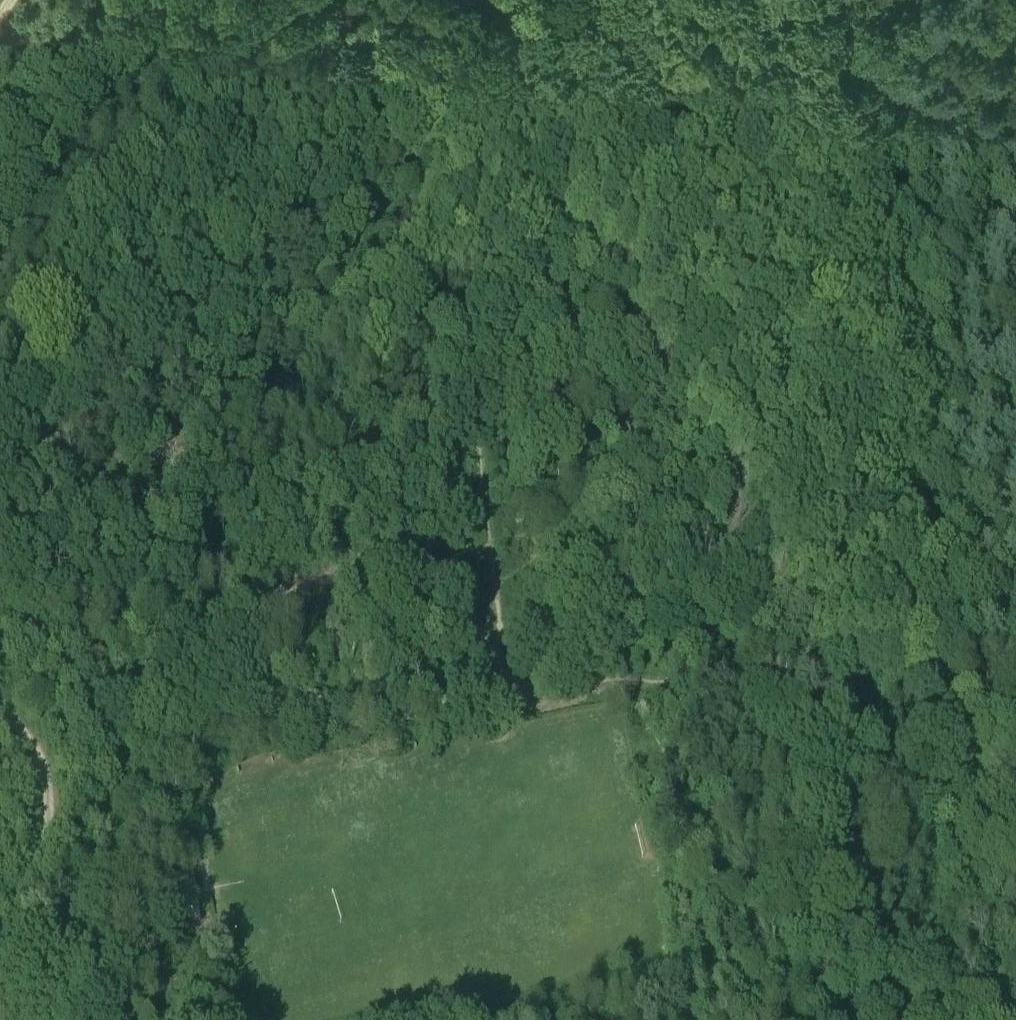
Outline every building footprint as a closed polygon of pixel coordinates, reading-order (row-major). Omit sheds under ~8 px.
[(202,920),(196,879),(164,884),(168,904),(184,901),(188,922),(202,920)]
